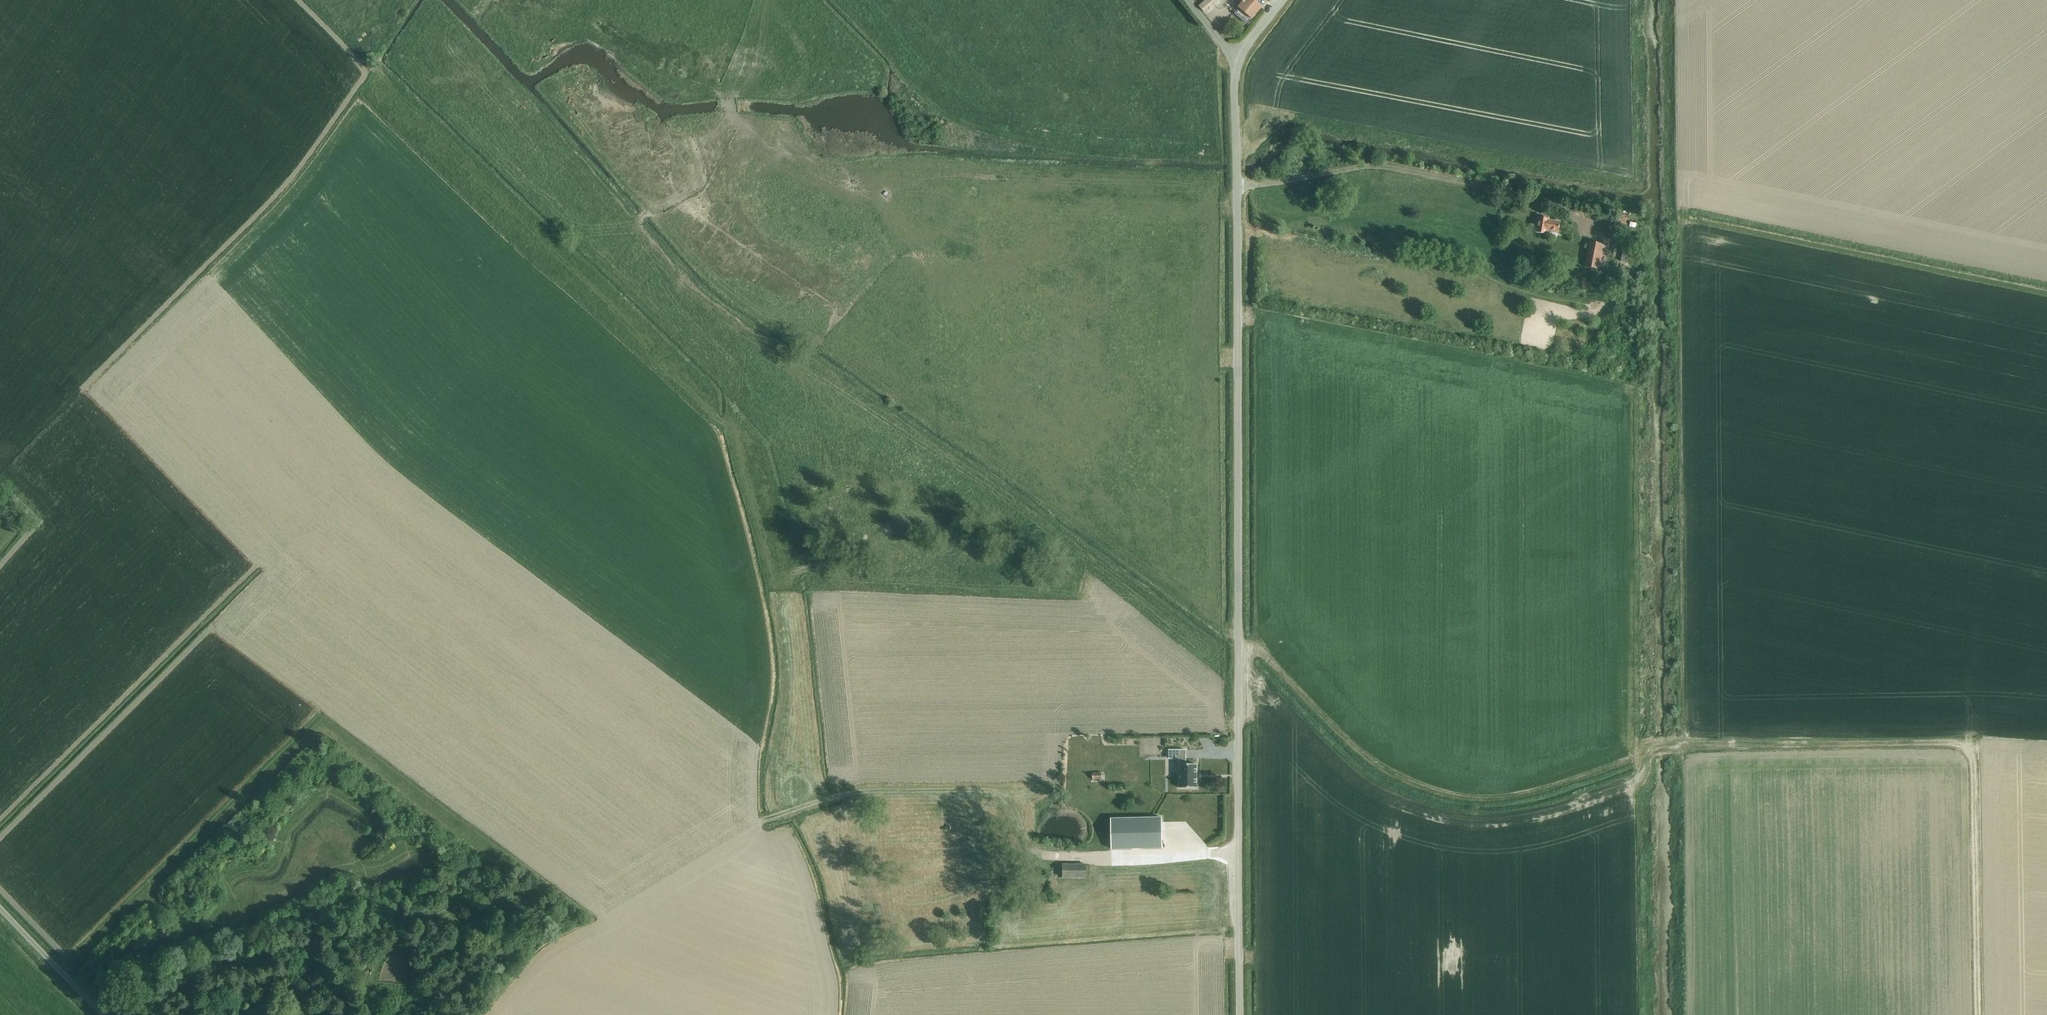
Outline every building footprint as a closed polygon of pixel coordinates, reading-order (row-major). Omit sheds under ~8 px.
[(1207,5),(1214,0),(1206,0),(1199,6),(1204,12),(1209,7),(1207,5)] [(1251,19),(1261,7),(1254,1),(1255,0),(1241,0),(1244,2),(1238,9),(1251,19)] [(1611,219),(1621,221),(1620,224),(1626,225),(1628,214),(1612,212),(1611,219)] [(1558,232),(1560,222),(1548,220),(1549,218),(1539,217),(1536,233),(1546,234),(1547,230),(1558,232)] [(1627,228),(1619,226),(1618,233),(1626,234),(1627,228)] [(1585,267),(1597,269),(1604,270),(1609,245),(1589,242),(1585,267)] [(1626,263),(1629,251),(1623,250),(1621,262),(1626,263)] [(1581,286),(1589,287),(1590,280),(1582,279),(1581,286)] [(1186,764),(1186,750),(1169,750),(1169,759),(1179,759),(1179,788),(1196,788),(1196,779),(1197,779),(1197,773),(1196,773),(1196,764),(1186,764)] [(1162,848),(1161,818),(1111,819),(1111,849),(1162,848)] [(1061,878),(1085,878),(1085,864),(1061,864),(1061,878)]
